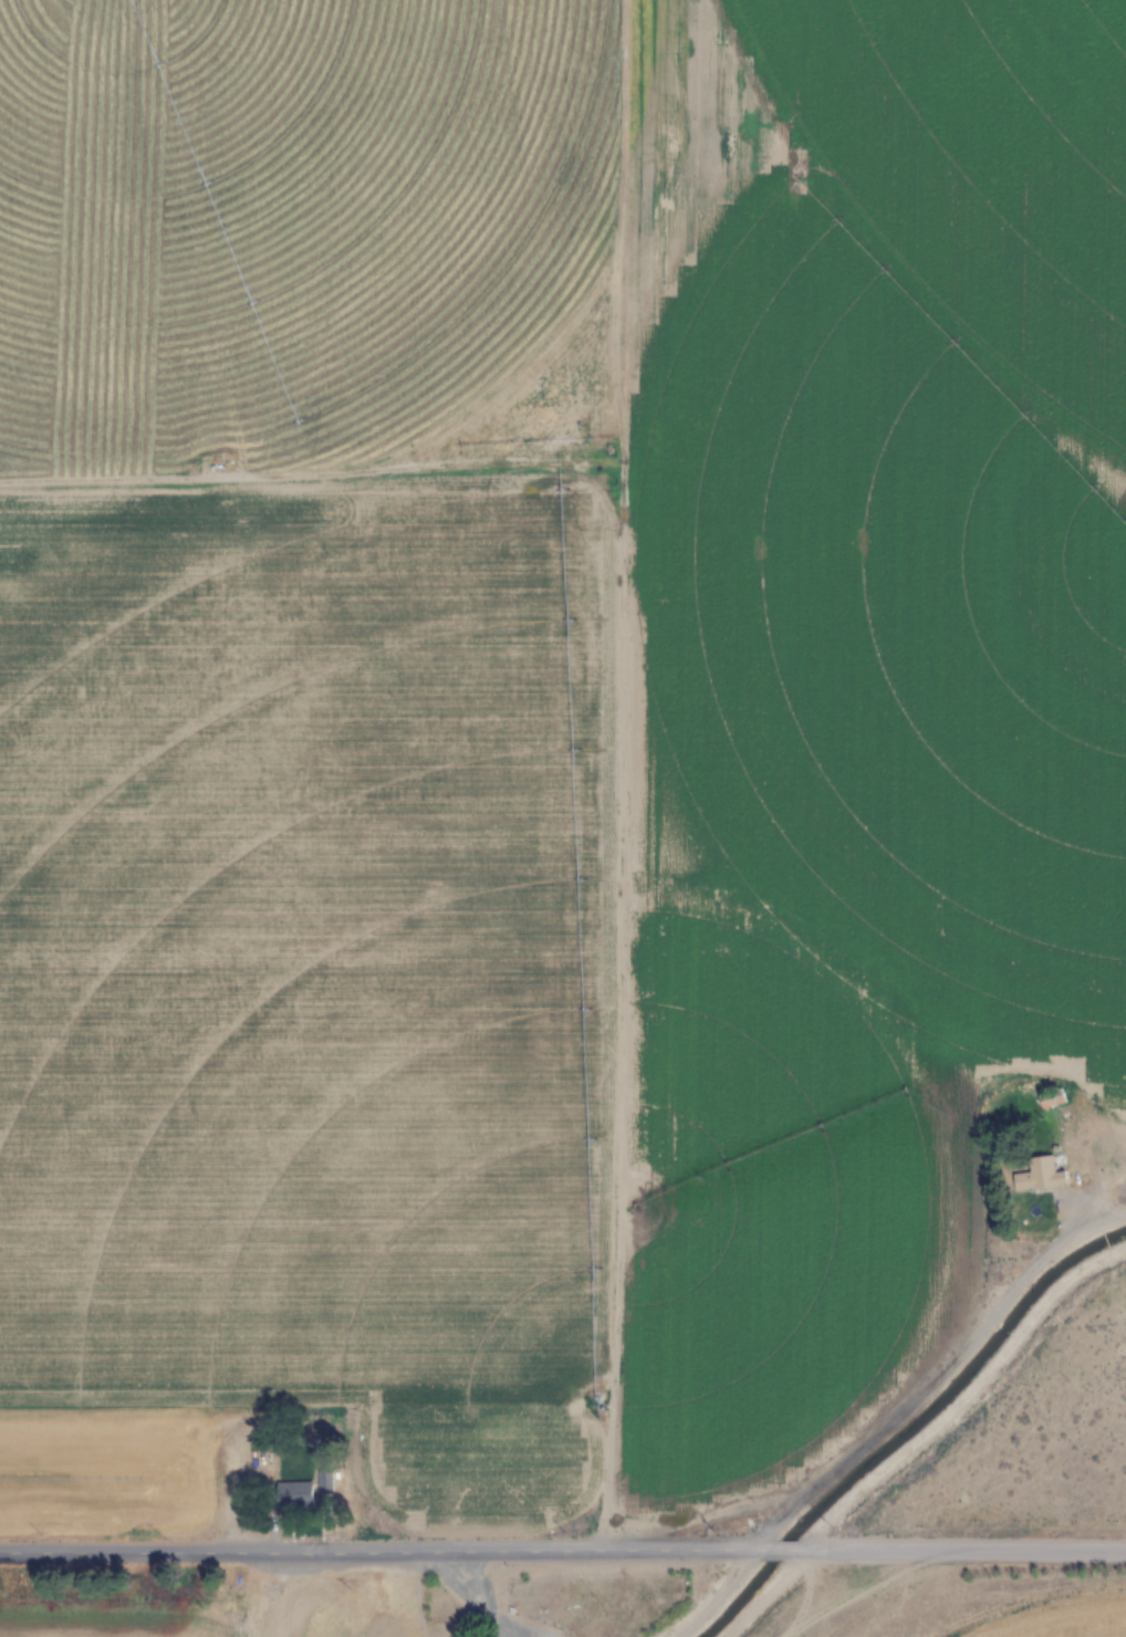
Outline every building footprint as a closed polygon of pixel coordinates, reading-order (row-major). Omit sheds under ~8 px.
[(1066,1095),(1040,1095),(1040,1106),(1066,1106),(1066,1095)] [(1013,1174),(1014,1192),(1066,1188),(1065,1173),(1054,1174),(1053,1156),(1028,1158),(1029,1173),(1013,1174)] [(312,1483),(277,1483),(277,1506),(312,1506),(312,1483)]
